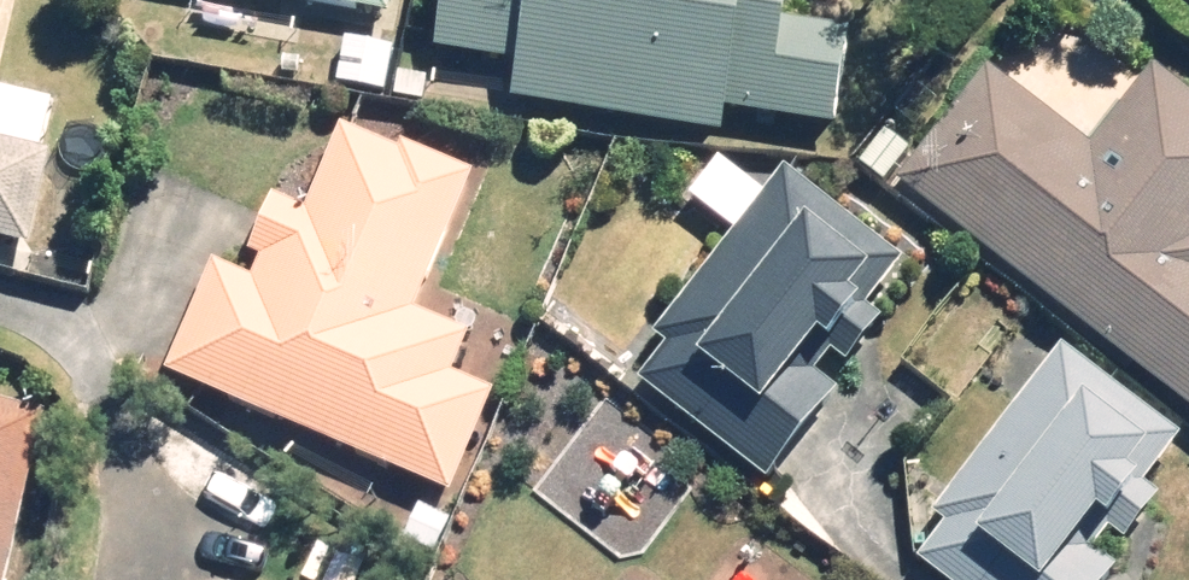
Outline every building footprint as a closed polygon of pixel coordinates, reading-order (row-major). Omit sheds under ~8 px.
[(405,13),(407,0),(329,0),(405,13)] [(810,20),(814,0),(460,0),(452,49),(531,62),(525,102),(738,135),(741,113),(846,129),(862,28),(810,20)] [(1168,60),(1105,141),(998,59),(908,178),(1188,392),(1188,76),(1168,60)] [(49,238),(68,144),(59,143),(68,96),(0,83),(0,228),(49,238)] [(219,259),(172,373),(464,493),(507,388),(470,372),(485,334),(426,309),(485,167),(357,114),(316,212),(278,197),(255,252),(276,261),(268,279),(219,259)] [(921,255),(800,163),(781,189),(742,160),(706,207),(741,233),(679,315),(662,302),(622,355),(789,482),(858,390),(827,367),(847,341),(865,355),(903,305),(891,295),(921,255)] [(1081,349),(1071,341),(939,520),(949,527),(926,558),(956,579),(1120,579),(1129,569),(1108,553),(1135,517),(1142,523),(1175,478),(1163,469),(1188,433),(1188,428),(1081,349)] [(56,421),(0,405),(0,579),(17,579),(56,421)]
